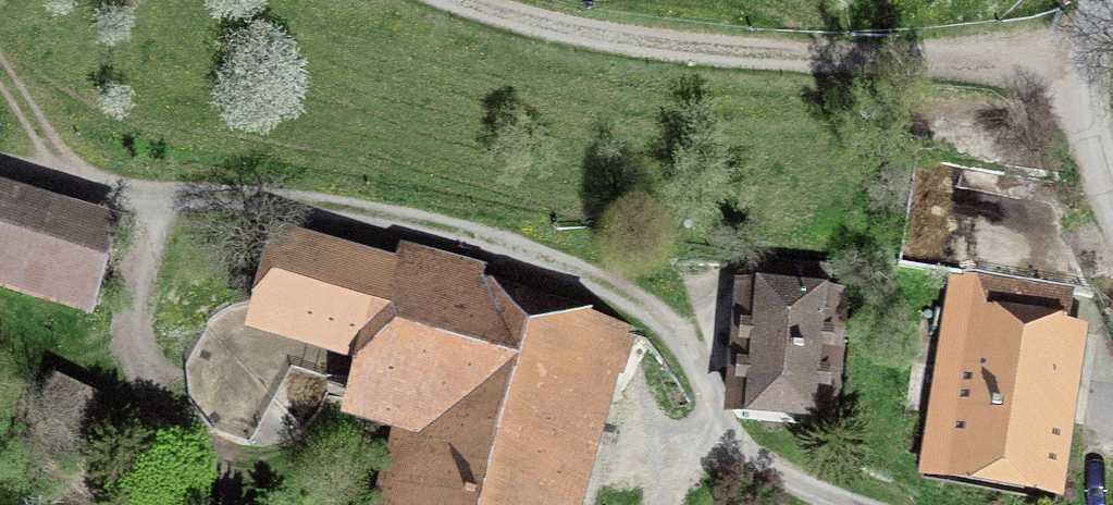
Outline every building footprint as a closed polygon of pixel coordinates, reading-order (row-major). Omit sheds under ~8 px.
[(85,301),(103,238),(0,208),(0,276),(85,301)] [(380,504),(554,504),(604,321),(284,239),(259,329),(371,359),(356,418),(401,430),(380,504)] [(827,305),(850,307),(853,271),(758,264),(745,404),(818,411),(827,305)] [(957,270),(926,456),(1043,475),(1073,289),(957,270)] [(38,304),(33,328),(74,338),(80,314),(38,304)]
